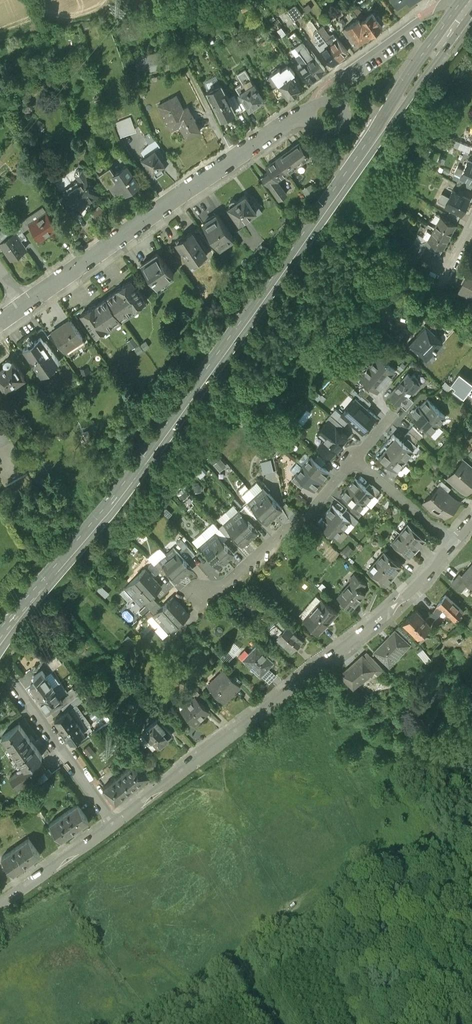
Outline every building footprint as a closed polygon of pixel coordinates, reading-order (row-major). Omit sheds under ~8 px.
[(396,14),(412,4),(409,0),(387,0),(396,14)] [(412,4),(415,8),(422,3),(420,0),(409,0),(412,4)] [(356,12),(354,7),(349,10),(351,13),(355,19),(358,24),(360,26),(360,27),(365,24),(357,11),(356,12)] [(295,8),(286,14),(294,24),(303,18),(295,8)] [(355,19),(351,13),(345,17),(349,24),(355,19)] [(360,27),(370,41),(383,32),(379,27),(382,25),(378,20),(375,22),(371,16),(367,20),(368,21),(365,24),(360,27)] [(319,24),(322,28),(328,25),(324,20),(319,24)] [(358,24),(344,34),(348,40),(347,41),(352,48),(355,46),(358,50),(370,41),(360,27),(360,26),(358,24)] [(323,32),(319,35),(329,50),(333,47),(323,32)] [(319,52),(322,56),(329,50),(319,35),(314,38),(322,50),(319,52)] [(333,47),(329,50),(339,64),(347,59),(337,45),(333,47)] [(322,56),(321,56),(325,61),(323,62),(325,65),(327,64),(331,70),(339,64),(329,50),(322,56)] [(161,65),(159,54),(153,56),(153,57),(147,59),(147,60),(144,61),(144,63),(136,64),(137,70),(161,65)] [(300,57),(307,67),(311,64),(305,55),(300,57)] [(307,67),(300,57),(296,61),(302,70),(307,67)] [(311,64),(307,67),(316,80),(324,75),(320,69),(322,68),(320,65),(318,66),(315,61),(311,64)] [(316,80),(307,67),(302,70),(298,73),(302,78),(301,79),(303,82),(304,81),(308,86),(316,80)] [(287,69),(282,72),(284,74),(282,76),(279,72),(266,80),(274,91),(272,93),(278,100),(284,96),(287,101),(295,96),(297,97),(300,94),(299,93),(302,91),(293,78),(295,77),(290,70),(288,71),(287,69)] [(239,96),(249,111),(250,110),(252,111),(256,109),(256,107),(264,102),(253,85),(245,90),(246,91),(239,96)] [(221,86),(207,93),(220,120),(221,119),(223,121),(228,118),(228,116),(234,113),(235,113),(229,101),(221,86)] [(186,139),(199,132),(187,109),(183,112),(175,98),(158,107),(167,123),(175,119),(186,139)] [(235,113),(234,113),(236,116),(241,113),(234,98),(229,101),(235,113)] [(141,142),(146,150),(155,143),(149,136),(141,142)] [(225,139),(229,149),(234,146),(229,137),(225,139)] [(277,162),(287,176),(309,161),(299,147),(277,162)] [(157,150),(142,160),(151,175),(163,166),(159,160),(162,158),(157,150)] [(269,176),(262,180),(279,204),(286,198),(276,184),(287,176),(277,162),(265,170),(269,176)] [(117,180),(110,185),(114,191),(121,187),(123,191),(122,191),(126,196),(130,193),(130,192),(139,186),(137,184),(139,182),(134,173),(132,175),(127,167),(114,175),(117,180)] [(460,187),(471,192),(471,170),(468,169),(460,187)] [(59,199),(73,219),(81,214),(77,208),(99,194),(87,176),(79,181),(81,184),(59,199)] [(229,209),(228,210),(238,226),(256,214),(254,211),(256,209),(253,204),(250,206),(245,198),(236,204),(235,204),(233,204),(232,204),(231,205),(229,206),(229,207),(229,209)] [(452,199),(445,215),(461,223),(468,207),(452,199)] [(28,225),(38,240),(57,227),(46,213),(28,225)] [(216,218),(203,228),(219,251),(233,242),(216,218)] [(15,235),(16,237),(23,232),(15,221),(8,226),(14,235),(15,235)] [(0,231),(0,245),(10,260),(25,250),(20,242),(16,237),(15,235),(14,235),(8,226),(0,231)] [(441,226),(434,239),(449,246),(455,234),(441,226)] [(16,237),(20,242),(26,238),(23,232),(16,237)] [(184,239),(176,244),(190,266),(207,254),(201,246),(199,247),(191,235),(184,240),(184,239)] [(428,251),(442,258),(442,259),(449,246),(434,239),(431,244),(427,242),(423,249),(428,251)] [(442,258),(428,251),(425,256),(439,263),(442,258)] [(413,255),(406,265),(417,271),(423,260),(413,255)] [(142,270),(152,285),(158,293),(174,282),(158,259),(142,270)] [(152,285),(142,270),(139,272),(149,287),(152,285)] [(459,301),(460,301),(471,307),(471,306),(471,283),(469,281),(459,301)] [(106,301),(120,321),(127,316),(128,318),(134,314),(133,313),(139,308),(140,309),(146,305),(131,282),(115,293),(116,294),(106,301)] [(120,321),(106,301),(96,307),(96,306),(91,309),(92,310),(81,317),(96,340),(102,335),(102,334),(108,330),(109,331),(114,327),(113,326),(120,321)] [(460,301),(457,308),(469,311),(471,307),(460,301)] [(64,328),(53,336),(64,352),(81,341),(69,322),(63,326),(64,328)] [(40,339),(44,344),(49,340),(42,330),(37,334),(40,339)] [(425,330),(409,349),(426,364),(436,353),(436,354),(437,352),(443,345),(425,330)] [(405,350),(413,341),(405,334),(397,342),(405,350)] [(40,339),(23,351),(41,378),(59,366),(44,344),(40,339)] [(369,369),(386,384),(395,374),(379,360),(375,365),(374,364),(369,369)] [(12,363),(11,364),(10,363),(9,362),(8,362),(7,362),(6,362),(5,362),(5,363),(4,364),(5,366),(5,367),(0,371),(0,384),(6,392),(24,380),(12,363)] [(386,384),(369,369),(364,375),(365,376),(361,381),(376,395),(386,384)] [(459,374),(451,385),(455,388),(454,391),(452,393),(462,400),(463,398),(464,398),(471,387),(471,383),(459,374)] [(401,405),(403,407),(409,400),(420,387),(418,382),(414,378),(411,381),(407,378),(389,398),(399,407),(401,405)] [(363,391),(359,395),(361,398),(365,401),(369,396),(363,391)] [(342,417),(341,417),(348,423),(362,436),(377,419),(367,411),(371,406),(365,401),(361,398),(358,402),(356,401),(342,417)] [(409,400),(403,407),(401,409),(406,413),(414,404),(409,400)] [(420,410),(438,426),(445,418),(427,401),(420,410)] [(438,426),(420,410),(418,409),(410,419),(429,436),(438,426)] [(330,417),(343,428),(348,423),(341,417),(342,417),(335,411),(330,417)] [(245,417),(236,420),(238,427),(246,424),(245,417)] [(326,422),(327,423),(328,423),(338,432),(338,433),(340,433),(343,428),(330,417),(326,422)] [(320,432),(327,438),(318,449),(330,459),(347,440),(341,435),(338,435),(338,433),(338,432),(328,423),(327,423),(320,432)] [(407,441),(414,448),(422,439),(413,430),(405,439),(407,441)] [(404,464),(413,454),(404,446),(393,437),(384,447),(404,464)] [(414,448),(407,441),(404,446),(413,454),(417,449),(414,448)] [(404,464),(384,447),(376,457),(388,467),(396,473),(404,464)] [(216,457),(211,462),(214,466),(220,461),(216,457)] [(321,483),(329,474),(310,458),(303,467),(321,483)] [(225,466),(220,461),(214,466),(219,472),(225,466)] [(268,463),(260,465),(263,475),(270,473),(268,463)] [(451,480),(467,494),(471,488),(471,468),(466,463),(451,480)] [(321,483),(303,467),(295,475),(306,484),(314,491),(321,483)] [(396,473),(388,467),(384,472),(394,480),(398,475),(396,473)] [(201,471),(196,476),(200,481),(205,475),(201,471)] [(306,484),(295,475),(291,480),(302,489),(306,484)] [(6,489),(12,500),(33,488),(27,478),(6,489)] [(347,489),(366,505),(373,497),(374,496),(366,490),(355,480),(354,481),(347,489)] [(437,486),(439,488),(447,494),(451,489),(441,481),(437,486)] [(366,490),(374,496),(376,498),(379,494),(369,485),(366,490)] [(255,495),(274,516),(282,509),(268,494),(263,488),(255,495)] [(439,488),(424,505),(431,512),(432,511),(438,516),(437,517),(445,524),(460,506),(453,499),(452,501),(445,495),(447,494),(439,488)] [(340,497),(350,506),(359,514),(359,513),(366,505),(347,489),(340,497)] [(255,495),(248,502),(259,515),(266,523),(274,516),(255,495)] [(244,508),(252,516),(255,519),(259,515),(248,502),(243,506),(244,508)] [(223,523),(238,509),(233,504),(219,518),(223,523)] [(361,516),(359,514),(350,506),(346,511),(357,520),(361,516)] [(343,531),(350,522),(342,515),(332,507),(325,515),(343,531)] [(252,516),(244,508),(240,512),(247,520),(252,516)] [(250,538),(258,531),(247,520),(240,512),(239,511),(231,518),(250,538)] [(358,521),(357,520),(346,511),(342,515),(350,522),(354,525),(358,521)] [(325,515),(317,524),(335,540),(343,531),(325,515)] [(250,538),(231,518),(223,525),(242,545),(250,538)] [(400,536),(419,553),(424,547),(422,545),(425,542),(408,527),(400,536)] [(207,540),(226,561),(233,554),(214,533),(207,540)] [(400,536),(392,545),(409,559),(412,556),(415,558),(419,553),(400,536)] [(226,561),(207,540),(199,547),(218,567),(226,561)] [(195,556),(181,541),(176,545),(190,560),(195,556)] [(165,557),(184,578),(192,571),(173,550),(165,557)] [(376,563),(396,580),(400,575),(397,573),(401,569),(384,554),(376,563)] [(184,578),(165,557),(158,564),(159,565),(168,575),(177,585),(184,578)] [(376,563),(368,572),(385,587),(389,583),(391,585),(396,580),(376,563)] [(168,575),(159,565),(154,570),(160,575),(163,579),(168,575)] [(160,575),(154,570),(152,567),(148,571),(155,579),(160,575)] [(462,583),(469,589),(467,591),(471,595),(471,572),(462,583)] [(124,593),(132,602),(153,583),(145,574),(124,593)] [(356,578),(337,600),(351,611),(365,596),(360,591),(365,586),(356,578)] [(161,592),(153,583),(132,602),(140,611),(161,592)] [(96,592),(99,598),(105,596),(102,590),(96,592)] [(181,610),(172,601),(161,612),(153,619),(152,621),(160,629),(181,610)] [(314,611),(305,621),(318,633),(327,624),(328,626),(338,616),(321,601),(313,610),(314,611)] [(463,618),(446,602),(438,610),(454,626),(463,618)] [(145,610),(145,611),(149,615),(157,607),(153,603),(145,610)] [(149,615),(153,619),(161,612),(157,607),(149,615)] [(181,610),(160,629),(168,638),(169,637),(177,629),(189,619),(181,610)] [(404,625),(419,640),(431,628),(416,613),(404,625)] [(275,637),(286,625),(280,620),(269,632),(275,637)] [(288,626),(276,638),(292,653),(304,641),(288,626)] [(177,629),(169,637),(173,642),(181,634),(177,629)] [(396,635),(375,655),(388,668),(397,658),(399,660),(410,649),(396,635)] [(253,659),(248,664),(260,676),(261,675),(263,677),(268,672),(266,670),(272,664),(257,649),(250,655),(253,659)] [(427,667),(431,662),(421,652),(417,656),(427,667)] [(53,655),(43,662),(53,675),(62,667),(53,655)] [(353,693),(375,673),(363,660),(341,680),(353,693)] [(219,682),(210,692),(223,704),(231,695),(234,697),(241,689),(223,673),(216,680),(219,682)] [(36,686),(29,690),(38,702),(53,692),(41,676),(33,682),(36,686)] [(191,689),(187,693),(195,702),(200,697),(191,689)] [(53,692),(38,702),(48,715),(57,708),(62,705),(60,702),(53,692)] [(72,693),(60,702),(62,705),(57,708),(60,713),(77,701),(72,693)] [(77,701),(60,713),(65,718),(68,716),(81,706),(77,701)] [(197,704),(183,717),(195,729),(209,715),(197,704)] [(55,725),(62,736),(75,726),(68,716),(65,718),(55,725)] [(143,739),(137,744),(144,751),(152,744),(158,751),(170,740),(157,724),(142,738),(143,739)] [(75,726),(62,736),(70,747),(83,738),(75,726)] [(10,735),(2,741),(23,772),(24,773),(38,764),(42,761),(19,729),(10,735)] [(2,741),(10,735),(7,730),(0,734),(0,738),(2,741)] [(89,760),(93,756),(87,750),(83,755),(89,760)] [(24,773),(23,772),(8,782),(17,794),(45,774),(38,764),(24,773)] [(120,780),(132,794),(137,790),(138,791),(144,787),(143,786),(149,781),(137,766),(120,780)] [(120,780),(103,793),(115,808),(121,803),(122,804),(128,800),(127,799),(132,794),(120,780)] [(77,810),(49,829),(60,845),(88,826),(77,810)] [(1,863),(13,879),(39,860),(28,844),(1,863)]
